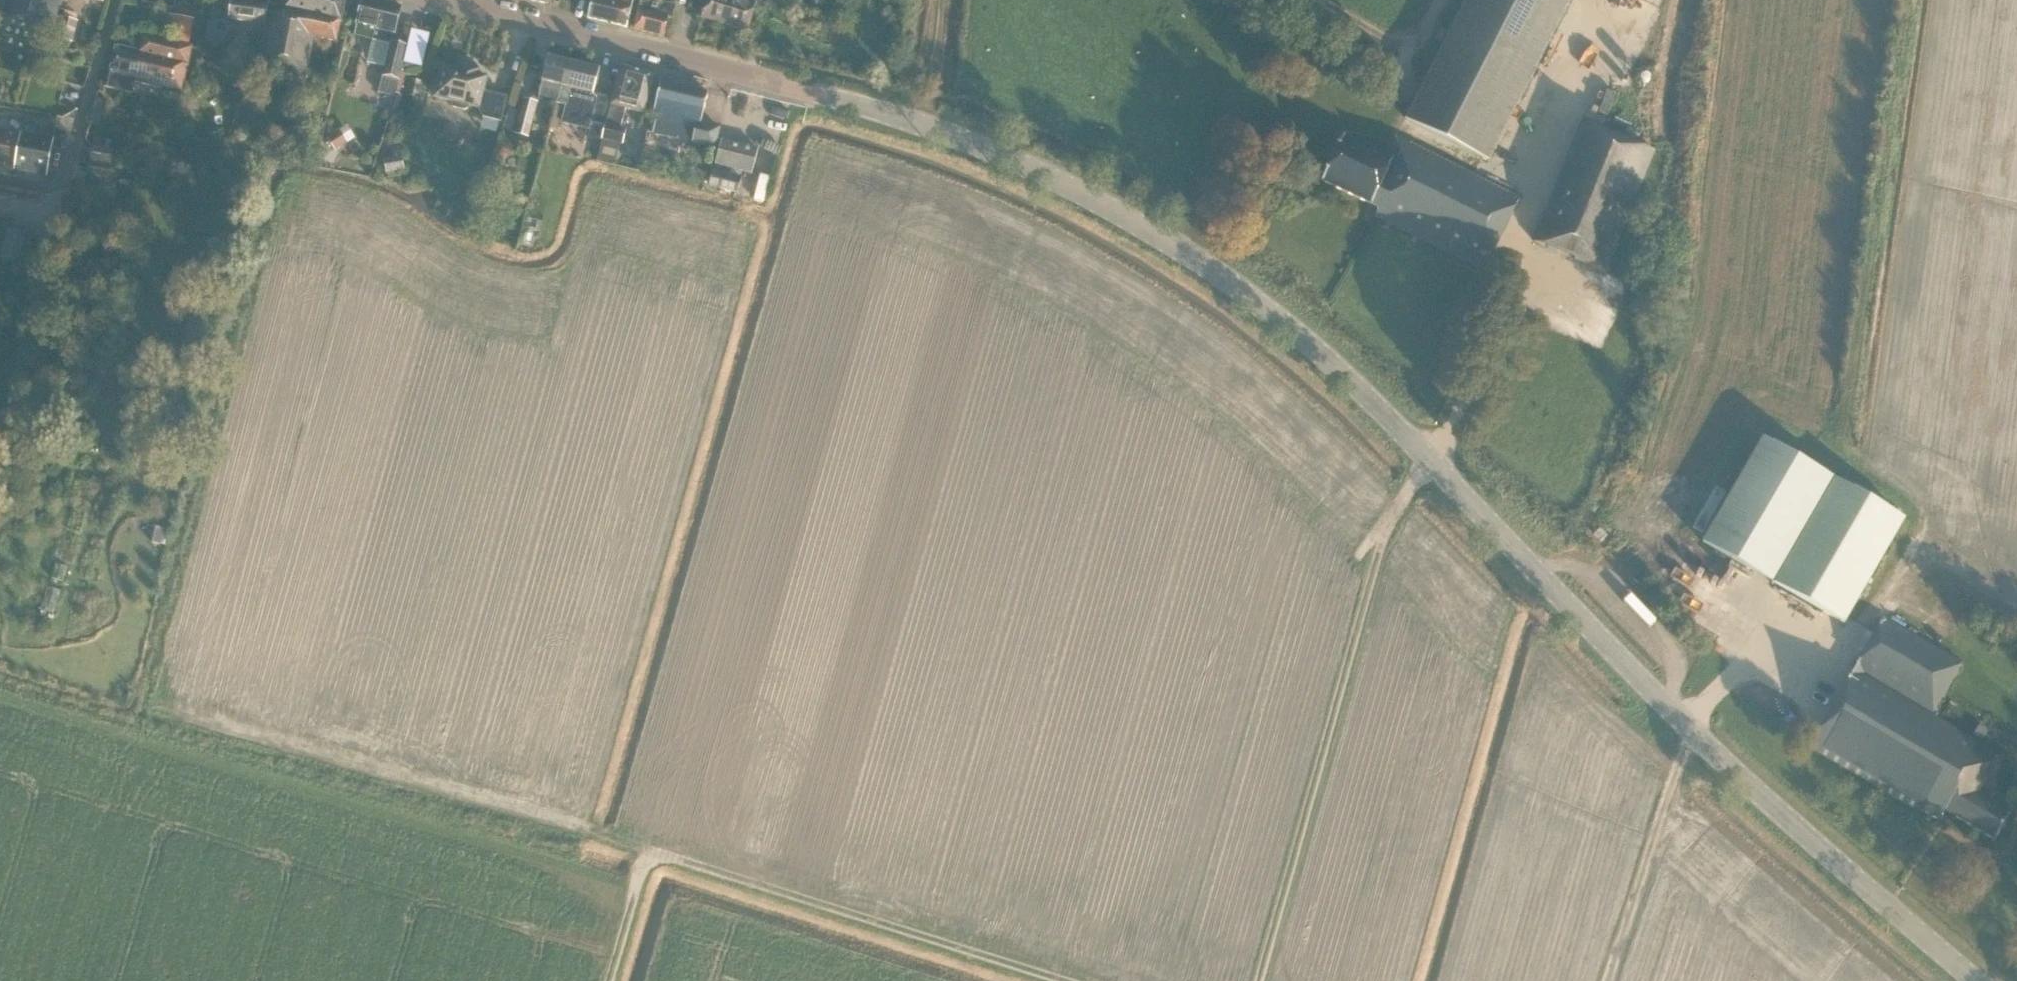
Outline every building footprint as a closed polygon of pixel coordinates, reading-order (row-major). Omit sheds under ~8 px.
[(62,0),(7,0),(3,14),(55,28),(62,0)] [(271,0),(232,0),(229,18),(266,24),(270,5),(271,0)] [(345,0),(288,0),(285,15),(270,12),(258,68),(306,78),(314,36),(337,41),(345,0)] [(357,24),(354,35),(373,40),(375,29),(395,33),(402,6),(374,0),(362,0),(357,24)] [(634,0),(592,0),(588,17),(627,27),(634,0)] [(663,2),(664,0),(641,0),(635,28),(664,36),(669,18),(673,19),(676,5),(663,2)] [(762,0),(707,0),(702,18),(748,32),(756,6),(759,7),(762,0)] [(1496,145),(1570,0),(1464,0),(1404,117),(1489,159),(1496,145)] [(78,16),(63,12),(56,38),(57,39),(54,49),(68,53),(71,42),(73,43),(78,16)] [(171,40),(188,43),(193,22),(175,18),(171,40)] [(209,19),(205,42),(225,46),(229,22),(209,19)] [(188,47),(188,46),(145,36),(145,37),(143,36),(140,52),(118,47),(112,72),(113,73),(109,87),(133,92),(135,81),(162,87),(161,91),(164,97),(177,101),(181,95),(192,48),(188,47)] [(390,44),(373,40),(367,63),(384,67),(382,76),(383,76),(378,93),(395,97),(399,80),(408,47),(390,42),(390,44)] [(567,106),(572,88),(568,87),(574,64),(548,57),(542,81),(538,97),(557,101),(557,103),(567,106)] [(600,71),(574,64),(568,87),(572,88),(567,106),(563,123),(588,130),(590,122),(604,125),(611,98),(594,94),(600,71)] [(484,117),(501,121),(507,97),(484,92),(487,77),(478,75),(479,69),(462,65),(460,70),(443,66),(435,96),(453,101),(452,104),(454,107),(466,110),(469,108),(470,105),(479,107),(484,117)] [(622,145),(625,132),(619,130),(625,108),(644,113),(654,74),(622,66),(602,140),(621,145),(622,145)] [(421,81),(409,78),(406,95),(417,98),(421,81)] [(715,147),(715,145),(720,128),(701,124),(708,93),(661,82),(653,114),(657,115),(653,133),(715,147)] [(1612,118),(1622,95),(1613,92),(1603,114),(1612,118)] [(537,102),(522,98),(514,134),(529,138),(537,102)] [(1606,271),(1655,151),(1583,122),(1535,242),(1606,271)] [(1638,140),(1641,132),(1629,127),(1625,134),(1638,140)] [(53,145),(54,140),(0,130),(0,167),(48,175),(53,145)] [(340,146),(333,133),(327,136),(335,149),(340,146)] [(1520,198),(1416,145),(1397,135),(1386,156),(1344,136),(1322,181),(1379,208),(1375,216),(1484,271),(1520,198)] [(752,173),(759,149),(722,139),(716,164),(752,173)] [(87,175),(108,178),(110,167),(89,163),(87,175)] [(742,177),(714,170),(710,185),(738,193),(742,177)] [(9,229),(1,260),(18,265),(26,234),(9,229)] [(1763,439),(1703,543),(1844,624),(1904,520),(1763,439)] [(161,545),(165,528),(157,526),(153,543),(161,545)] [(1679,599),(1695,635),(1710,628),(1694,592),(1679,599)] [(1995,840),(2014,807),(1993,794),(1989,801),(1977,794),(2000,756),(1931,716),(1961,663),(1916,636),(1915,637),(1884,618),(1811,745),(1939,820),(1945,810),(1995,840)] [(1982,741),(1988,731),(1979,725),(1973,735),(1982,741)]
